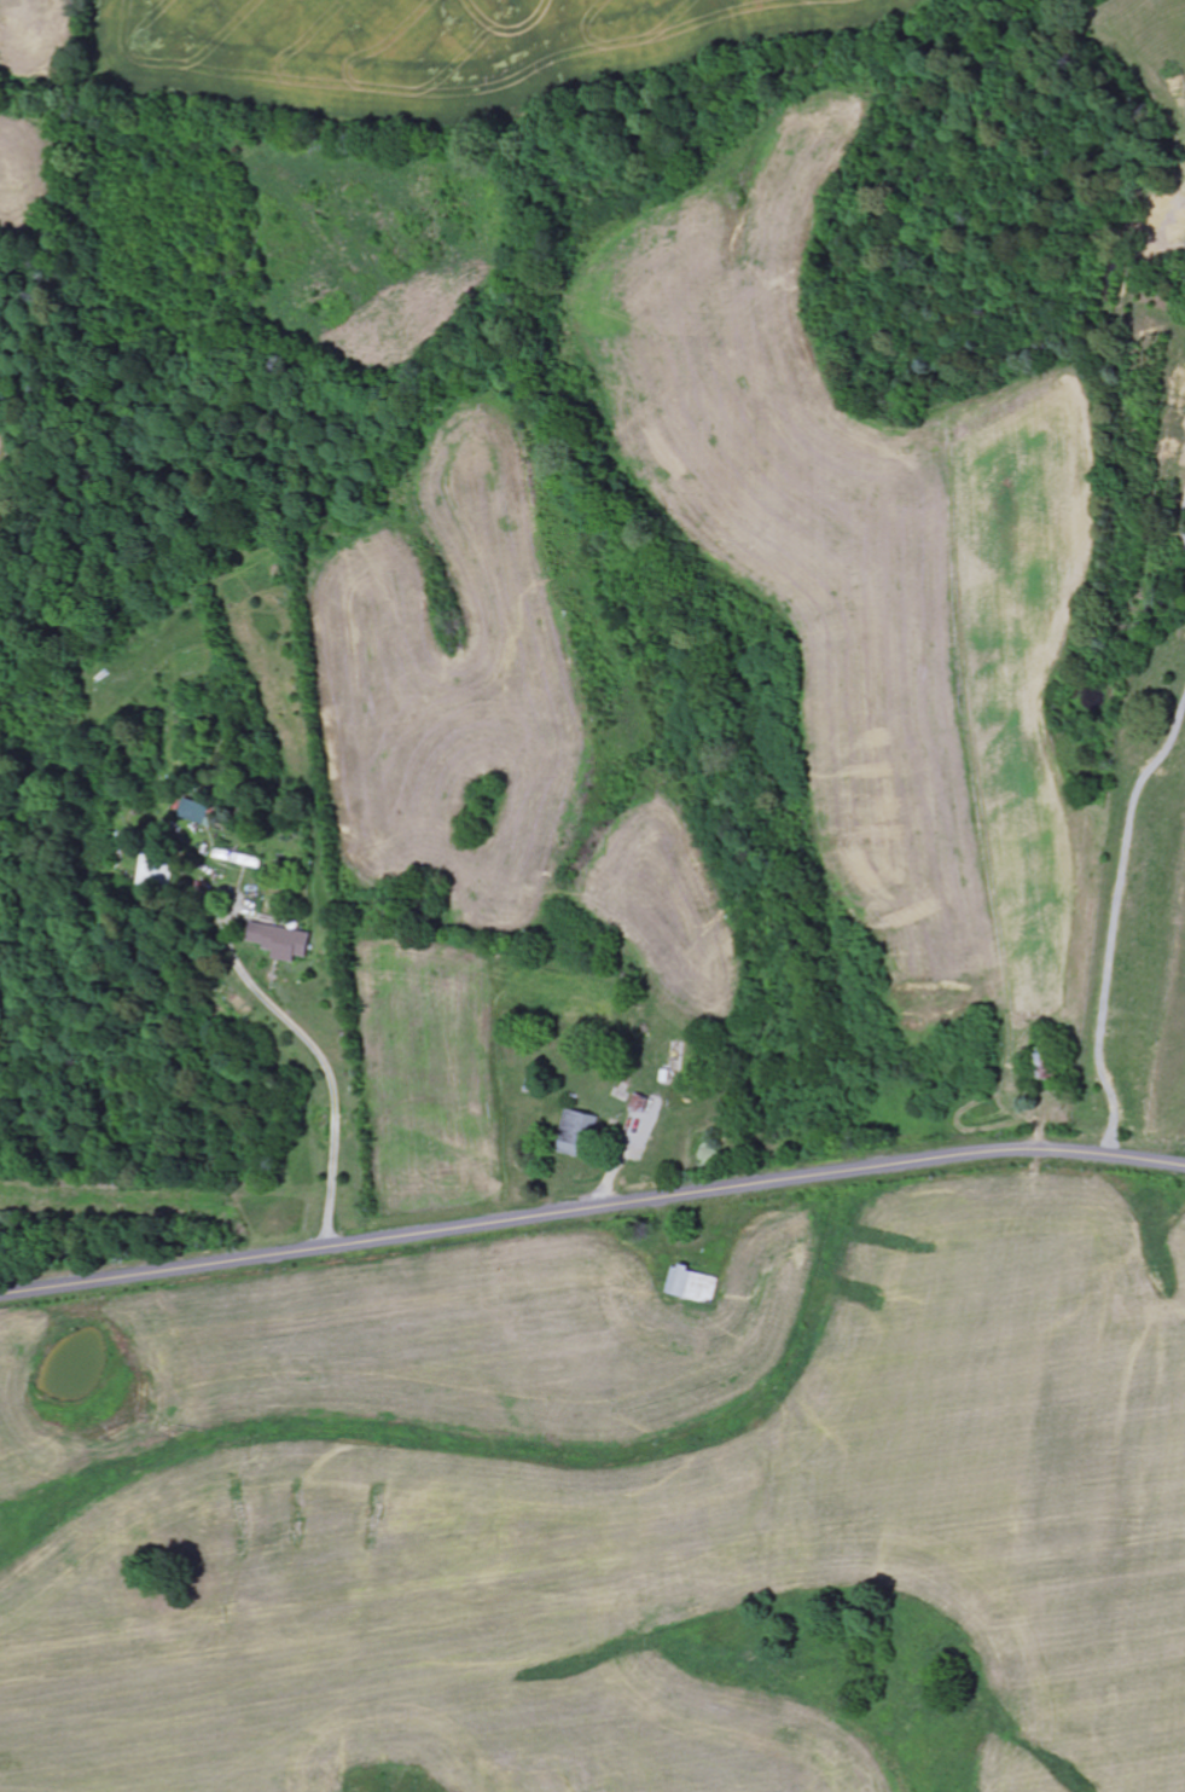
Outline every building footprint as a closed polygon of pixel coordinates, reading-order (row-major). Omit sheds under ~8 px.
[(140,885),(166,890),(171,863),(145,859),(140,885)] [(298,964),(299,958),(311,960),(316,934),(255,923),(251,945),(278,950),(276,960),(298,964)] [(634,1110),(649,1115),(654,1100),(639,1095),(634,1110)] [(603,1120),(574,1110),(559,1151),(588,1161),(603,1120)] [(670,1296),(717,1305),(722,1278),(693,1273),(694,1270),(676,1267),(670,1296)]
